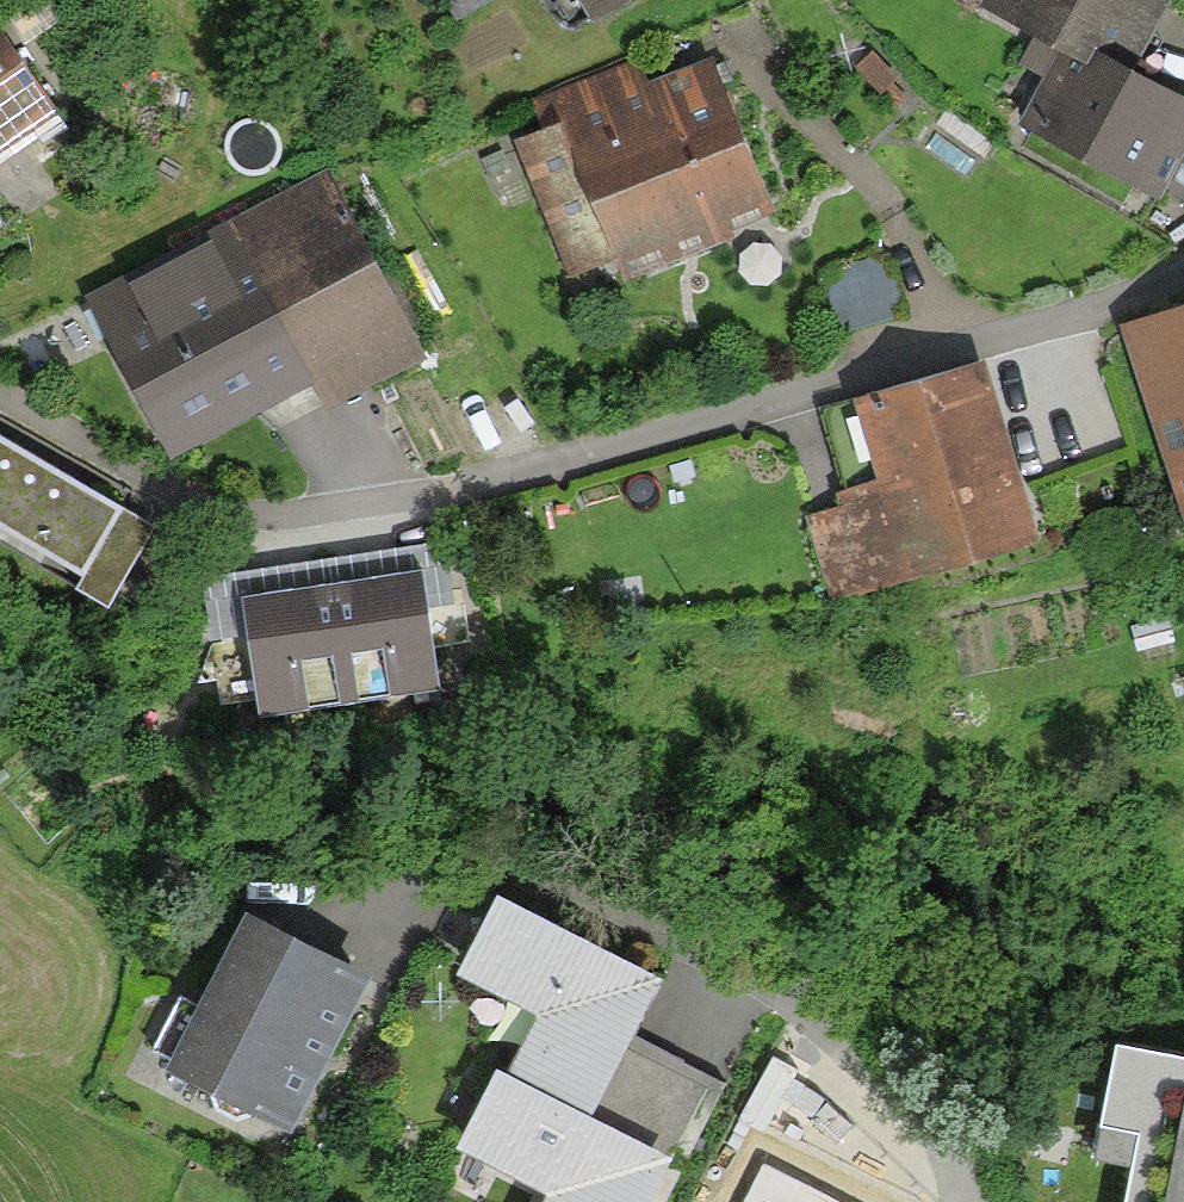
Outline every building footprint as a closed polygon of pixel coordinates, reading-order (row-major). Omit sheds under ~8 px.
[(478,9),(494,0),(473,0),(478,9)] [(593,32),(649,0),(575,0),(593,32)] [(982,4),(1039,35),(1128,84),(1174,0),(985,0),(982,4)] [(57,118),(0,35),(0,158),(57,118)] [(1128,84),(1039,35),(1006,95),(1030,107),(1017,130),(1159,207),(1183,162),(1183,114),(1174,109),(1128,84)] [(638,61),(531,102),(543,133),(515,144),(569,281),(618,263),(627,286),(734,244),(731,234),(774,218),(720,80),(713,61),(648,86),(638,61)] [(325,175),(227,226),(314,390),(328,414),(428,363),(325,175)] [(227,226),(83,302),(169,465),(287,404),(314,390),(227,226)] [(887,257),(823,275),(843,348),(908,331),(887,257)] [(1121,329),(1183,529),(1183,309),(1121,329)] [(986,369),(827,415),(850,494),(838,498),(841,509),(806,519),(831,608),(932,579),(934,586),(1040,556),(1002,424),(986,369)] [(0,446),(0,535),(84,586),(123,517),(89,497),(0,446)] [(125,513),(123,517),(84,586),(77,597),(108,617),(156,533),(125,513)] [(445,545),(213,580),(221,645),(247,640),(242,605),(288,598),(332,592),(363,587),(421,579),(426,613),(454,610),(445,545)] [(363,587),(332,592),(351,716),(440,702),(426,613),(421,579),(363,587)] [(351,716),(332,592),(288,598),(242,605),(247,640),(260,729),(351,716)] [(661,989),(495,905),(456,983),(538,1024),(507,1084),(591,1126),(634,1042),(646,1017),(661,989)] [(371,987),(244,923),(165,1079),(292,1143),(333,1061),(371,987)] [(725,1088),(634,1042),(591,1126),(673,1167),(682,1172),(725,1088)] [(1117,1055),(1102,1135),(1139,1143),(1128,1201),(1183,1201),(1183,1068),(1117,1055)] [(497,1079),(457,1158),(545,1201),(655,1201),(673,1167),(591,1126),(507,1084),(497,1079)] [(767,1171),(751,1201),(829,1201),(767,1171)]
